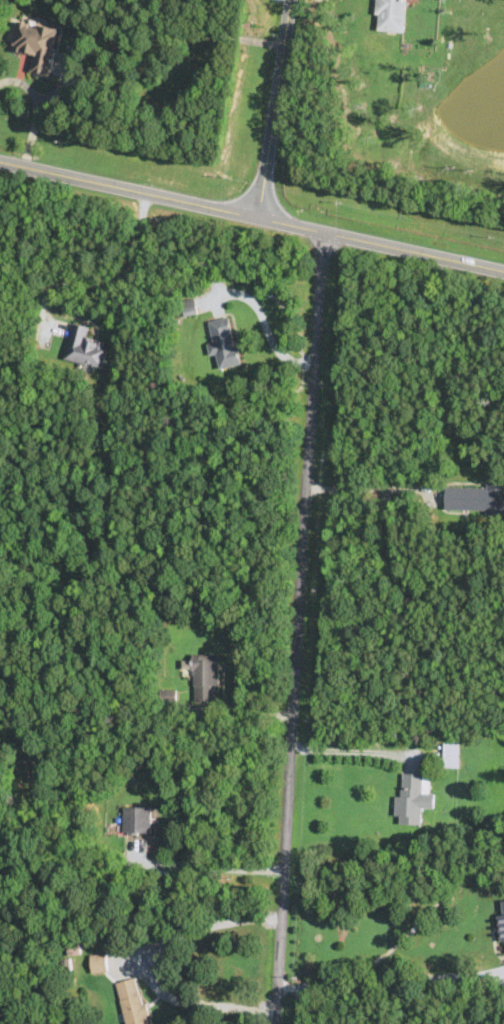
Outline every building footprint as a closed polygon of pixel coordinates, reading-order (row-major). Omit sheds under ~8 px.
[(408,0),(380,0),(378,30),(405,32),(408,0)] [(59,28),(18,21),(14,50),(35,54),(32,72),(51,75),(59,28)] [(187,315),(197,312),(193,300),(183,303),(187,315)] [(221,368),(239,365),(231,317),(210,321),(214,344),(209,345),(211,355),(218,354),(221,368)] [(103,367),(108,342),(88,338),(90,327),(73,323),(66,360),(103,367)] [(488,483),(487,488),(446,487),(446,512),(503,513),(503,484),(488,483)] [(220,701),(220,655),(195,655),(195,701),(220,701)] [(161,704),(177,704),(177,690),(161,690),(161,704)] [(444,768),(459,768),(459,744),(444,744),(444,768)] [(435,809),(436,792),(427,792),(427,774),(403,774),(403,797),(397,797),(396,816),(401,816),(400,825),(422,825),(423,809),(435,809)] [(152,808),(125,808),(125,834),(152,834),(152,808)] [(108,973),(107,954),(92,954),(92,973),(108,973)] [(139,977),(117,982),(127,1023),(150,1023),(139,977)]
